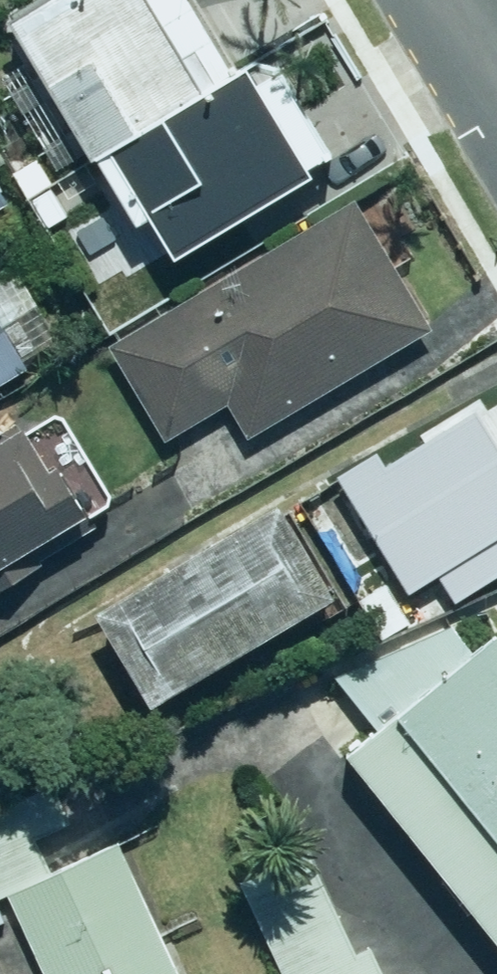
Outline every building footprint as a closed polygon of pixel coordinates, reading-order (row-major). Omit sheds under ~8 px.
[(9,22),(35,72),(0,91),(0,93),(34,159),(8,172),(21,199),(49,184),(44,175),(90,151),(132,231),(146,224),(166,262),(307,182),(300,169),(323,155),(276,73),(254,86),(241,64),(227,72),(186,0),(46,0),(9,22)] [(354,207),(111,350),(167,440),(224,404),(247,441),(429,328),(354,207)] [(27,374),(0,327),(0,390),(27,374)] [(0,432),(0,581),(115,516),(51,403),(0,432)] [(473,408),(388,468),(376,451),(336,479),(366,522),(355,530),(402,596),(432,574),(454,606),(496,575),(496,443),(473,408)] [(90,610),(146,707),(332,601),(277,503),(90,610)] [(347,754),(496,949),(496,639),(495,637),(471,656),(448,625),(343,677),(371,735),(347,754)] [(117,846),(8,891),(46,973),(176,973),(117,846)] [(238,885),(277,973),(380,973),(369,949),(352,957),(307,855),(238,885)]
